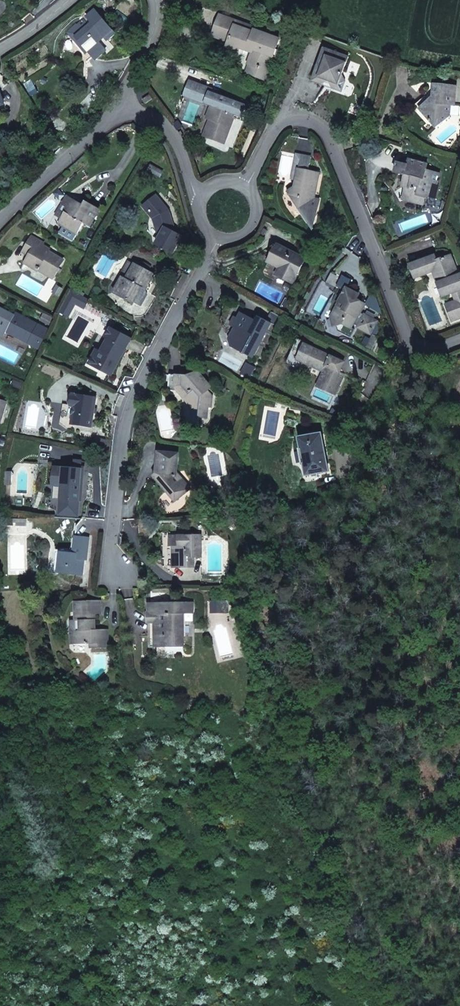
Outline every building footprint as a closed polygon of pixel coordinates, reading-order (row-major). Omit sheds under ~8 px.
[(92,23),(76,37),(83,45),(78,50),(88,62),(93,57),(96,59),(106,50),(99,42),(104,37),(107,41),(115,34),(100,17),(95,10),(87,17),(92,23)] [(220,15),(212,36),(229,41),(227,46),(239,50),(240,47),(253,51),(248,63),(254,65),(251,73),(265,79),(268,70),(265,69),(270,52),(273,53),(277,40),(253,31),(252,34),(247,32),(248,29),(249,26),(220,15)] [(316,71),(312,81),(322,85),(329,82),(332,89),(346,82),(342,76),(349,57),(324,48),(319,62),(322,68),(316,71)] [(205,103),(209,92),(211,89),(189,81),(184,95),(205,103)] [(342,92),(346,82),(332,89),(342,92)] [(419,109),(436,128),(450,117),(450,106),(454,106),(456,87),(434,85),(433,95),(434,96),(436,98),(431,102),(429,100),(419,109)] [(212,121),(207,137),(223,143),(233,117),(240,120),(247,101),(241,99),(239,104),(209,92),(205,103),(211,105),(206,119),(209,120),(212,121)] [(150,94),(143,100),(146,104),(153,99),(150,94)] [(209,120),(203,136),(207,137),(212,121),(209,120)] [(293,174),(297,176),(299,169),(308,171),(311,158),(297,155),(293,174)] [(406,188),(403,198),(420,203),(421,196),(425,197),(426,197),(430,182),(436,183),(439,174),(426,171),(427,165),(409,160),(408,166),(397,163),(395,173),(405,176),(403,184),(403,185),(403,186),(404,187),(405,187),(406,188)] [(295,188),(288,192),(299,208),(306,204),(307,206),(305,217),(309,223),(314,224),(319,200),(313,199),(309,191),(314,186),(315,189),(319,173),(308,171),(299,169),(297,176),(295,188)] [(67,196),(62,205),(70,209),(68,213),(66,212),(62,218),(59,223),(78,234),(84,224),(89,227),(99,209),(85,201),(83,205),(67,196)] [(160,237),(156,244),(173,253),(182,236),(175,233),(169,210),(156,196),(143,206),(154,219),(156,217),(161,234),(160,237)] [(68,213),(70,209),(62,205),(56,216),(62,218),(66,212),(68,213)] [(31,236),(22,251),(29,256),(24,263),(37,271),(39,267),(54,276),(56,272),(59,273),(61,270),(58,268),(63,260),(48,252),(50,250),(42,245),(40,244),(41,242),(31,236)] [(277,245),(269,262),(280,268),(276,275),(293,283),(305,259),(277,245)] [(420,277),(434,272),(437,271),(447,295),(452,293),(456,301),(446,305),(453,321),(459,318),(459,275),(451,256),(437,261),(435,255),(415,263),(420,277)] [(123,278),(126,280),(134,265),(128,262),(121,277),(123,278)] [(416,278),(420,277),(415,263),(410,265),(416,278)] [(123,278),(114,293),(134,304),(134,303),(142,289),(145,291),(154,275),(135,264),(134,265),(126,280),(123,278)] [(54,276),(39,267),(37,271),(52,279),(54,276)] [(444,297),(447,295),(437,271),(434,272),(444,297)] [(342,278),(332,273),(327,283),(337,288),(342,278)] [(347,288),(333,314),(337,326),(343,324),(351,328),(353,323),(358,326),(364,315),(361,312),(365,305),(357,300),(353,298),(356,293),(347,288)] [(145,291),(142,289),(134,303),(140,306),(148,292),(145,291)] [(83,308),(88,300),(70,290),(58,312),(67,317),(74,304),(83,308)] [(285,297),(280,306),(284,308),(289,299),(285,297)] [(366,302),(365,305),(361,312),(364,315),(376,321),(382,311),(366,302)] [(1,336),(5,335),(6,332),(19,339),(22,340),(26,340),(29,341),(38,325),(15,313),(14,315),(1,308),(0,310),(0,335),(1,336)] [(229,339),(232,347),(253,358),(271,323),(276,326),(281,316),(271,311),(267,321),(259,317),(256,321),(254,325),(249,322),(251,318),(241,313),(238,319),(235,317),(231,325),(235,327),(229,339)] [(54,319),(43,313),(40,320),(51,326),(54,319)] [(358,326),(358,327),(370,334),(376,321),(364,315),(358,326)] [(49,330),(43,327),(35,343),(40,347),(49,330)] [(106,338),(108,339),(102,352),(100,351),(98,350),(90,365),(111,376),(119,362),(131,338),(111,328),(106,338)] [(369,345),(367,347),(372,350),(379,338),(374,336),(371,340),(372,341),(370,345),(369,345)] [(108,339),(106,338),(100,351),(102,352),(108,339)] [(344,362),(331,356),(304,344),(298,359),(324,371),(317,386),(335,395),(345,374),(340,372),(344,362)] [(256,367),(247,363),(242,373),(251,377),(256,367)] [(170,375),(168,390),(178,391),(181,395),(184,395),(187,396),(186,398),(186,401),(193,409),(196,409),(200,409),(199,413),(199,417),(207,418),(209,407),(211,407),(212,396),(208,391),(212,388),(199,372),(193,377),(193,379),(188,379),(188,377),(176,375),(170,375)] [(72,394),(71,406),(75,407),(73,425),(92,428),(96,399),(72,394)] [(304,465),(306,476),(329,472),(322,434),(299,438),(301,449),(300,449),(303,466),(304,465)] [(157,474),(154,476),(175,501),(190,489),(177,473),(179,454),(162,453),(159,474),(157,474)] [(54,467),(53,485),(62,486),(61,500),(79,501),(81,469),(54,467)] [(11,473),(5,472),(3,486),(10,487),(11,473)] [(171,536),(171,547),(173,547),(173,556),(176,556),(176,567),(188,567),(188,564),(194,564),(194,557),(202,558),(202,536),(184,536),(184,540),(180,540),(180,536),(171,536)] [(59,564),(59,572),(83,575),(84,563),(82,563),(82,559),(84,559),(87,560),(89,538),(76,537),(74,555),(57,553),(56,563),(59,564)] [(72,635),(72,645),(91,644),(91,648),(108,648),(107,630),(95,630),(95,615),(101,615),(100,600),(83,601),(83,604),(75,604),(76,621),(76,631),(72,635)] [(148,622),(149,648),(166,648),(183,647),(183,614),(193,614),(193,602),(149,603),(150,613),(147,614),(148,622)] [(212,602),(212,613),(221,613),(221,602),(212,602)]
